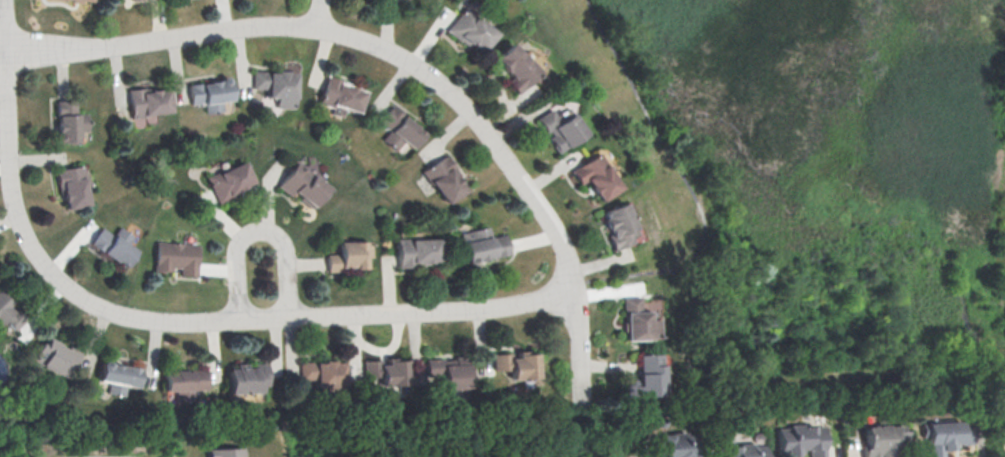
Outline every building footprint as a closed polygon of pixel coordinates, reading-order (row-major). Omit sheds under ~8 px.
[(462,5),(496,31),(480,51),(467,40),(464,44),(444,28),(462,5)] [(490,59),(509,41),(536,71),(513,92),(503,81),(507,77),(490,59)] [(253,70),(298,71),(298,106),(276,106),(276,96),(269,96),(269,89),(253,89),(253,70)] [(330,73),(340,77),(339,80),(368,90),(361,112),(321,99),(330,73)] [(190,83),(231,80),(232,99),(222,100),(222,109),(205,110),(205,102),(192,103),(190,83)] [(128,89),(143,87),(144,90),(168,87),(171,111),(131,116),(128,89)] [(392,104),(424,129),(412,145),(406,139),(398,150),(382,138),(390,127),(380,119),(392,104)] [(554,150),(532,117),(548,106),(557,119),(569,111),(582,131),(554,150)] [(57,114),(88,113),(88,129),(79,129),(80,142),(64,142),(63,130),(58,130),(57,114)] [(567,169),(594,149),(620,183),(596,201),(581,181),(577,184),(567,169)] [(446,154),(454,164),(450,167),(466,188),(447,202),(424,170),(446,154)] [(207,176),(246,158),(256,180),(241,187),(244,194),(220,204),(207,176)] [(278,187),(298,161),(331,187),(315,208),(295,193),(291,197),(278,187)] [(67,206),(66,192),(57,192),(55,167),(85,165),(86,177),(89,177),(91,204),(67,206)] [(600,211),(622,201),(635,231),(627,234),(629,239),(609,248),(603,234),(609,231),(600,211)] [(100,224),(114,234),(120,225),(134,234),(129,243),(138,249),(126,266),(88,241),(100,224)] [(460,231),(487,226),(488,235),(503,232),(507,251),(492,254),(493,257),(466,262),(460,231)] [(400,238),(440,237),(440,258),(413,259),(413,265),(401,265),(400,238)] [(342,240),(372,241),(372,255),(368,255),(368,268),(330,267),(330,253),(342,253),(342,240)] [(156,241),(199,241),(199,275),(181,275),(181,265),(171,265),(171,268),(156,268),(156,241)] [(5,320),(0,324),(0,290),(12,303),(8,306),(13,311),(17,307),(28,319),(15,331),(5,320)] [(620,296),(637,296),(637,309),(647,309),(647,318),(656,318),(656,339),(622,339),(622,315),(620,315),(620,296)] [(49,336),(82,356),(76,366),(73,364),(65,377),(35,360),(49,336)] [(534,377),(506,377),(506,366),(490,366),(490,351),(508,351),(508,356),(514,356),(514,352),(534,352),(534,377)] [(635,353),(661,353),(662,393),(635,394),(635,353)] [(466,363),(467,387),(443,388),(442,372),(428,373),(427,357),(441,357),(441,364),(466,363)] [(406,359),(406,385),(381,385),(381,375),(365,375),(365,359),(406,359)] [(102,360),(145,367),(141,387),(127,384),(125,394),(108,391),(109,382),(99,380),(102,360)] [(344,360),(344,388),(318,388),(318,382),(302,382),(302,360),(344,360)] [(269,361),(269,385),(263,385),(264,393),(229,393),(229,365),(259,365),(259,361),(269,361)] [(207,369),(207,389),(193,389),(193,399),(175,399),(175,389),(166,389),(166,369),(207,369)] [(942,449),(942,456),(927,456),(926,421),(962,419),(962,424),(972,424),(973,442),(955,443),(955,448),(942,449)] [(887,450),(887,456),(863,456),(863,448),(866,448),(866,430),(869,430),(869,424),(897,424),(897,430),(905,430),(905,450),(887,450)] [(827,425),(826,456),(807,456),(807,449),(777,449),(778,425),(827,425)] [(696,434),(696,456),(650,456),(650,434),(696,434)] [(767,440),(767,456),(719,456),(719,440),(767,440)] [(246,446),(246,456),(208,456),(208,446),(246,446)]
